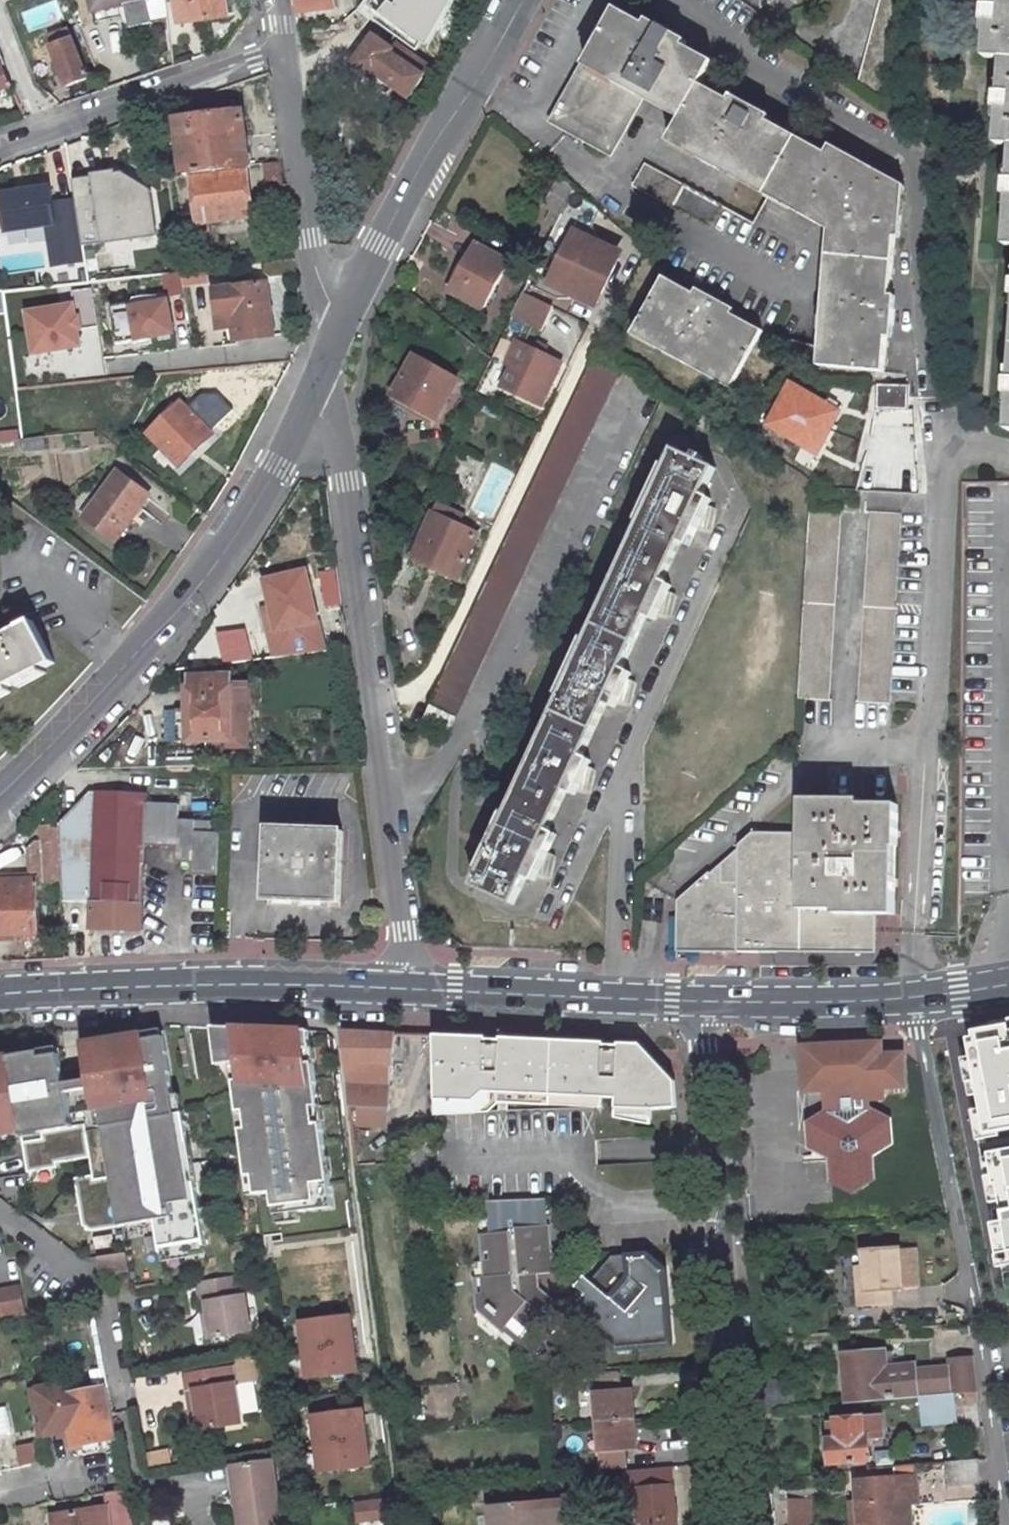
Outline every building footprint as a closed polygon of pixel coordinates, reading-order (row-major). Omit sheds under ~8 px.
[(89,8),(128,0),(88,0),(89,8)] [(232,10),(239,9),(237,0),(182,0),(185,20),(232,13),(232,10)] [(301,11),(342,6),(341,0),(300,0),(301,11)] [(357,2),(369,11),(377,0),(358,0),(357,2)] [(865,96),(892,116),(918,0),(887,0),(865,96)] [(984,49),(1000,50),(996,134),(1008,135),(1008,0),(988,0),(984,49)] [(27,28),(58,16),(53,1),(21,14),(27,28)] [(836,317),(833,364),(887,366),(895,182),(845,155),(841,161),(703,85),(716,62),(617,8),(557,119),(612,149),(645,88),(689,112),(676,136),(704,151),(699,160),(723,174),(728,165),(800,205),(796,213),(822,227),(826,219),(840,227),(837,291),(826,289),(824,317),(836,317)] [(72,26),(53,33),(71,83),(90,75),(72,26)] [(376,36),(358,65),(378,78),(381,74),(415,94),(433,64),(406,48),(404,53),(376,36)] [(14,86),(6,67),(10,66),(0,43),(0,92),(14,86)] [(247,109),(183,118),(190,172),(198,171),(248,164),(253,163),(247,109)] [(285,159),(268,161),(271,183),(287,181),(285,159)] [(647,162),(634,185),(712,228),(725,206),(647,162)] [(248,164),(198,171),(205,219),(255,212),(248,164)] [(89,248),(163,236),(151,167),(77,179),(89,248)] [(560,174),(552,189),(567,196),(572,185),(560,174)] [(57,184),(2,193),(9,236),(47,230),(53,268),(87,262),(81,227),(65,229),(57,184)] [(587,221),(593,202),(572,185),(567,196),(553,224),(526,283),(552,295),(568,294),(571,287),(592,296),(612,252),(591,242),(594,235),(587,221)] [(552,189),(538,218),(553,224),(567,196),(552,189)] [(474,241),(448,289),(481,306),(507,259),(474,241)] [(184,269),(185,284),(210,283),(209,268),(184,269)] [(664,276),(639,325),(669,341),(665,348),(690,362),(695,355),(738,378),(763,329),(664,276)] [(271,283),(218,289),(223,327),(238,325),(239,338),(277,332),(271,283)] [(511,316),(542,328),(551,305),(522,291),(511,316)] [(125,345),(182,335),(175,298),(119,308),(125,345)] [(30,307),(32,354),(86,352),(84,305),(30,307)] [(566,311),(556,324),(576,339),(586,327),(566,311)] [(543,401),(553,380),(563,359),(519,339),(509,359),(513,362),(503,383),(543,401)] [(430,702),(423,714),(448,725),(620,358),(593,341),(426,700),(430,702)] [(415,356),(392,401),(435,423),(459,377),(415,356)] [(875,383),(874,404),(905,405),(905,384),(875,383)] [(801,394),(777,434),(807,450),(813,441),(818,443),(834,412),(801,394)] [(184,399),(151,432),(183,463),(215,429),(184,399)] [(46,440),(27,441),(28,451),(48,449),(46,440)] [(599,762),(590,760),(594,751),(585,747),(602,709),(611,713),(620,693),(632,696),(637,675),(629,671),(633,664),(624,660),(641,623),(649,626),(658,606),(671,609),(675,588),(667,585),(671,578),(662,574),(680,536),(688,540),(696,520),(708,522),(713,501),(706,498),(710,491),(701,487),(714,459),(699,453),(702,447),(696,445),(693,450),(677,442),(478,882),(518,898),(525,881),(534,885),(542,866),(555,868),(559,848),(551,846),(554,839),(546,835),(563,796),(572,800),(582,780),(594,782),(599,762)] [(126,471),(93,518),(122,538),(155,492),(126,471)] [(808,495),(802,704),(835,705),(838,496),(808,495)] [(870,496),(869,705),(899,706),(899,497),(870,496)] [(440,502),(435,512),(463,524),(467,514),(440,502)] [(435,512),(415,556),(461,576),(481,532),(435,512)] [(307,564),(267,572),(278,623),(317,616),(307,564)] [(342,572),(329,574),(330,586),(344,584),(342,572)] [(60,661),(38,619),(12,633),(7,624),(0,628),(0,693),(60,661)] [(227,671),(184,676),(187,708),(174,709),(177,740),(209,737),(225,736),(225,743),(249,741),(243,677),(228,679),(227,671)] [(225,736),(209,737),(210,754),(226,752),(225,743),(225,736)] [(169,751),(169,765),(198,765),(197,751),(169,751)] [(96,905),(95,924),(146,926),(149,843),(179,844),(178,858),(195,859),(195,870),(222,871),(224,828),(216,828),(216,817),(183,815),(183,800),(150,798),(150,790),(93,787),(62,825),(63,835),(65,875),(66,903),(96,905)] [(846,796),(808,796),(808,834),(764,834),(679,904),(679,947),(881,951),(881,911),(899,911),(898,882),(898,839),(903,839),(903,802),(846,801),(846,796)] [(287,822),(284,902),(353,904),(356,824),(287,822)] [(0,875),(0,932),(42,930),(41,877),(65,875),(63,835),(45,836),(46,846),(32,847),(24,852),(25,874),(0,875)] [(198,1071),(247,1074),(269,1075),(290,1075),(293,1097),(332,1098),(341,1098),(339,1076),(329,1077),(323,1031),(197,1028),(198,1071)] [(0,1035),(0,1045),(19,1161),(64,1153),(59,1126),(51,1128),(33,1031),(0,1035)] [(339,1031),(349,1107),(389,1109),(394,1033),(339,1031)] [(433,1039),(432,1105),(466,1106),(474,1096),(606,1100),(606,1111),(610,1111),(644,1113),(676,1110),(674,1085),(635,1043),(433,1039)] [(875,1054),(874,1041),(822,1043),(808,1059),(796,1059),(797,1089),(800,1089),(802,1141),(825,1154),(826,1178),(845,1189),(865,1177),(865,1151),(883,1141),(882,1117),(863,1106),(861,1106),(861,1098),(876,1098),(876,1086),(897,1086),(895,1052),(875,1054)] [(808,1059),(822,1043),(795,1044),(796,1059),(808,1059)] [(95,1186),(77,1098),(95,1098),(93,1051),(49,1050),(58,1099),(54,1099),(59,1126),(64,1153),(71,1191),(95,1186)] [(155,1099),(155,1176),(198,1178),(199,1123),(175,1121),(176,1054),(93,1051),(95,1098),(155,1099)] [(290,1075),(269,1075),(272,1101),(278,1105),(288,1104),(293,1097),(290,1075)] [(1001,1095),(1008,1134),(1008,1133),(1008,1093),(1001,1095)] [(341,1098),(332,1098),(331,1116),(343,1116),(341,1098)] [(536,1218),(534,1200),(478,1203),(488,1272),(479,1273),(483,1303),(505,1322),(512,1315),(524,1323),(526,1320),(529,1324),(561,1322),(559,1297),(547,1298),(534,1286),(531,1266),(545,1264),(538,1217),(536,1218)] [(859,1272),(849,1273),(851,1304),(887,1303),(887,1293),(914,1291),(911,1248),(858,1251),(859,1272)] [(124,1249),(97,1254),(100,1271),(128,1266),(124,1249)] [(658,1297),(657,1283),(662,1283),(661,1268),(645,1254),(614,1256),(594,1278),(585,1270),(574,1281),(583,1290),(578,1296),(578,1313),(615,1346),(667,1341),(665,1322),(668,1321),(666,1296),(658,1297)] [(236,1273),(196,1280),(200,1300),(205,1300),(211,1336),(249,1330),(243,1293),(239,1293),(236,1273)] [(0,1289),(0,1318),(26,1313),(20,1285),(0,1289)] [(303,1319),(307,1381),(361,1378),(358,1316),(303,1319)] [(847,1381),(848,1401),(917,1395),(950,1392),(969,1391),(975,1390),(971,1358),(946,1360),(948,1387),(946,1387),(944,1363),(912,1366),(911,1359),(888,1360),(887,1350),(853,1353),(855,1380),(847,1381)] [(853,1353),(845,1354),(847,1381),(855,1380),(853,1353)] [(249,1426),(242,1384),(264,1380),(260,1360),(182,1374),(193,1436),(249,1426)] [(619,1369),(590,1372),(598,1465),(627,1462),(626,1449),(634,1448),(629,1388),(620,1389),(619,1369)] [(790,1374),(760,1376),(762,1407),(793,1405),(790,1374)] [(108,1385),(69,1393),(80,1443),(117,1437),(108,1385)] [(950,1392),(917,1395),(919,1422),(953,1419),(950,1392)] [(40,1436),(76,1428),(69,1393),(33,1400),(40,1436)] [(9,1432),(4,1407),(0,1408),(0,1433),(9,1432)] [(366,1407),(312,1416),(323,1477),(377,1467),(366,1407)] [(881,1414),(830,1418),(833,1462),(874,1458),(872,1435),(883,1434),(881,1414)] [(35,1441),(16,1447),(22,1468),(41,1462),(35,1441)] [(152,1452),(154,1468),(174,1466),(172,1449),(152,1452)] [(972,1459),(944,1461),(946,1485),(975,1483),(972,1459)] [(229,1467),(232,1497),(229,1498),(233,1524),(275,1524),(267,1462),(229,1467)] [(224,1468),(231,1524),(233,1524),(229,1498),(232,1497),(229,1467),(224,1468)] [(625,1471),(626,1488),(633,1487),(635,1510),(641,1509),(642,1524),(673,1524),(668,1469),(625,1471)] [(858,1479),(862,1524),(911,1524),(910,1500),(921,1500),(918,1475),(858,1479)] [(55,1521),(56,1524),(134,1524),(127,1491),(106,1495),(109,1511),(55,1521)] [(580,1492),(556,1494),(557,1499),(545,1499),(545,1498),(495,1503),(497,1524),(548,1524),(579,1521),(582,1521),(580,1492)] [(387,1497),(355,1502),(359,1524),(391,1519),(387,1497)]
